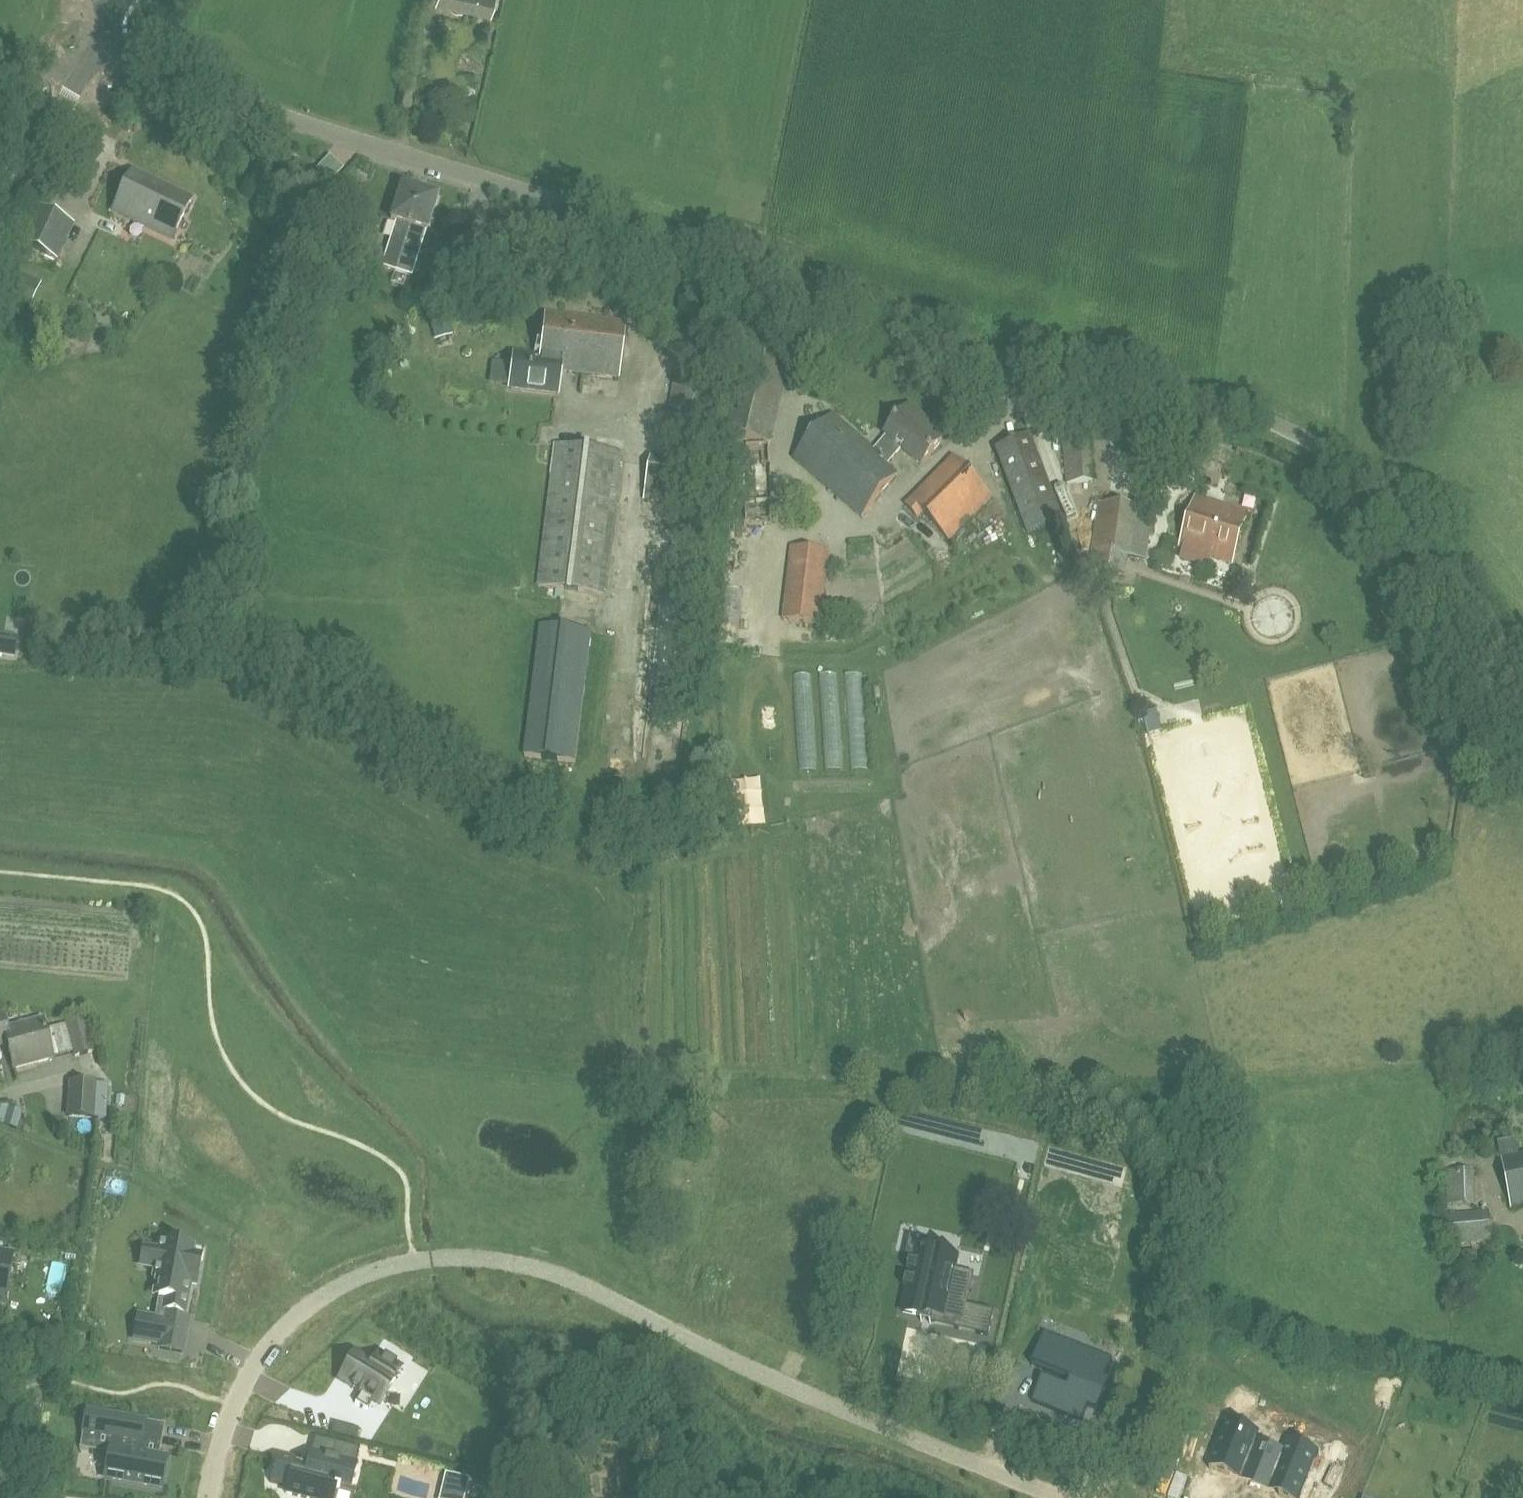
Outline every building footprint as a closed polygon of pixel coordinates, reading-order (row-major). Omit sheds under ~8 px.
[(437,1),(490,13),(492,0),(437,0),(437,1)] [(132,170),(112,211),(172,240),(192,199),(132,170)] [(394,272),(419,190),(401,185),(390,222),(395,223),(381,268),(394,272)] [(437,196),(419,190),(394,272),(412,278),(426,233),(437,196)] [(19,240),(57,258),(74,223),(36,205),(19,240)] [(1,293),(30,307),(41,284),(12,271),(1,293)] [(428,317),(435,339),(452,335),(445,312),(428,317)] [(625,323),(546,313),(541,357),(514,354),(510,388),(558,394),(561,371),(618,378),(625,323)] [(727,432),(770,442),(791,353),(748,343),(727,432)] [(667,422),(714,429),(721,379),(705,376),(675,371),(667,422)] [(832,415),(793,461),(863,519),(899,476),(887,467),(902,449),(922,466),(942,442),(920,424),(924,420),(909,407),(885,435),(886,436),(875,450),(832,415)] [(1030,438),(997,451),(1029,534),(1062,521),(1030,438)] [(1068,457),(1094,456),(1093,442),(1067,443),(1068,457)] [(621,452),(556,444),(538,586),(603,594),(621,452)] [(919,521),(924,515),(950,541),(993,498),(953,456),(903,506),(919,521)] [(1195,497),(1180,547),(1183,548),(1180,560),(1206,568),(1210,557),(1233,564),(1248,514),(1195,497)] [(1093,552),(1090,570),(1126,575),(1128,557),(1137,559),(1146,560),(1150,535),(1153,516),(1144,515),(1145,511),(1101,504),(1093,552)] [(791,547),(783,620),(821,626),(829,552),(791,547)] [(575,762),(591,633),(541,626),(525,756),(575,762)] [(15,657),(18,635),(0,633),(0,655),(15,657)] [(43,1030),(40,1020),(8,1028),(4,1014),(0,1015),(0,1046),(7,1044),(14,1069),(51,1059),(73,1054),(74,1059),(95,1053),(85,1020),(43,1030)] [(70,1082),(67,1116),(93,1118),(106,1119),(109,1086),(95,1085),(70,1082)] [(9,1106),(4,1125),(17,1129),(23,1110),(9,1106)] [(23,1119),(18,1132),(27,1135),(31,1122),(23,1119)] [(1511,1210),(1522,1208),(1522,1154),(1520,1154),(1502,1158),(1511,1210)] [(1447,1172),(1447,1203),(1475,1201),(1474,1170),(1447,1172)] [(1445,1217),(1447,1233),(1449,1246),(1491,1243),(1489,1212),(1445,1217)] [(150,1318),(146,1342),(159,1344),(158,1349),(182,1353),(185,1336),(163,1332),(164,1321),(167,1322),(168,1315),(169,1311),(184,1314),(188,1295),(185,1294),(187,1287),(189,1288),(190,1283),(196,1285),(200,1262),(186,1259),(188,1246),(168,1243),(160,1242),(159,1251),(156,1268),(154,1277),(162,1279),(155,1319),(150,1318)] [(907,1290),(903,1312),(922,1316),(921,1322),(922,1322),(923,1317),(931,1318),(930,1324),(931,1324),(933,1313),(963,1319),(966,1305),(972,1275),(954,1271),(957,1256),(939,1252),(937,1252),(936,1258),(925,1255),(926,1253),(921,1252),(920,1254),(915,1253),(914,1257),(913,1265),(910,1264),(909,1265),(910,1265),(909,1272),(908,1272),(907,1273),(911,1274),(909,1281),(906,1280),(906,1281),(907,1282),(905,1289),(904,1288),(904,1290),(907,1290)] [(14,1256),(0,1253),(0,1305),(6,1306),(14,1256)] [(1045,1332),(1032,1365),(1071,1381),(1068,1388),(1065,1387),(1056,1410),(1033,1401),(1033,1402),(1082,1422),(1088,1407),(1099,1411),(1110,1382),(1105,1380),(1113,1359),(1112,1359),(1111,1360),(1068,1343),(1062,1356),(1054,1353),(1053,1353),(1040,1348),(1046,1333),(1045,1332)] [(377,1403),(393,1377),(391,1376),(399,1364),(378,1351),(370,1363),(353,1353),(337,1379),(359,1392),(353,1401),(365,1408),(370,1399),(377,1403)] [(108,1438),(105,1453),(102,1473),(106,1473),(105,1478),(160,1488),(166,1458),(159,1457),(145,1455),(147,1444),(142,1443),(146,1421),(86,1410),(83,1427),(102,1431),(101,1436),(108,1438)] [(1209,1468),(1211,1469),(1211,1468),(1228,1475),(1230,1471),(1281,1491),(1279,1495),(1287,1497),(1300,1497),(1319,1451),(1317,1450),(1317,1451),(1305,1447),(1289,1441),(1286,1447),(1284,1450),(1279,1464),(1251,1453),(1256,1442),(1255,1442),(1256,1439),(1259,1433),(1234,1424),(1235,1423),(1230,1421),(1230,1420),(1228,1420),(1209,1468)] [(334,1422),(331,1433),(355,1438),(355,1436),(358,1427),(334,1422)] [(265,1481),(283,1485),(281,1492),(305,1497),(328,1497),(330,1487),(346,1491),(346,1489),(344,1489),(351,1463),(352,1463),(353,1462),(351,1461),(355,1448),(330,1441),(326,1454),(306,1449),(305,1449),(304,1451),(306,1451),(303,1463),(273,1455),(269,1472),(268,1471),(265,1481)]
